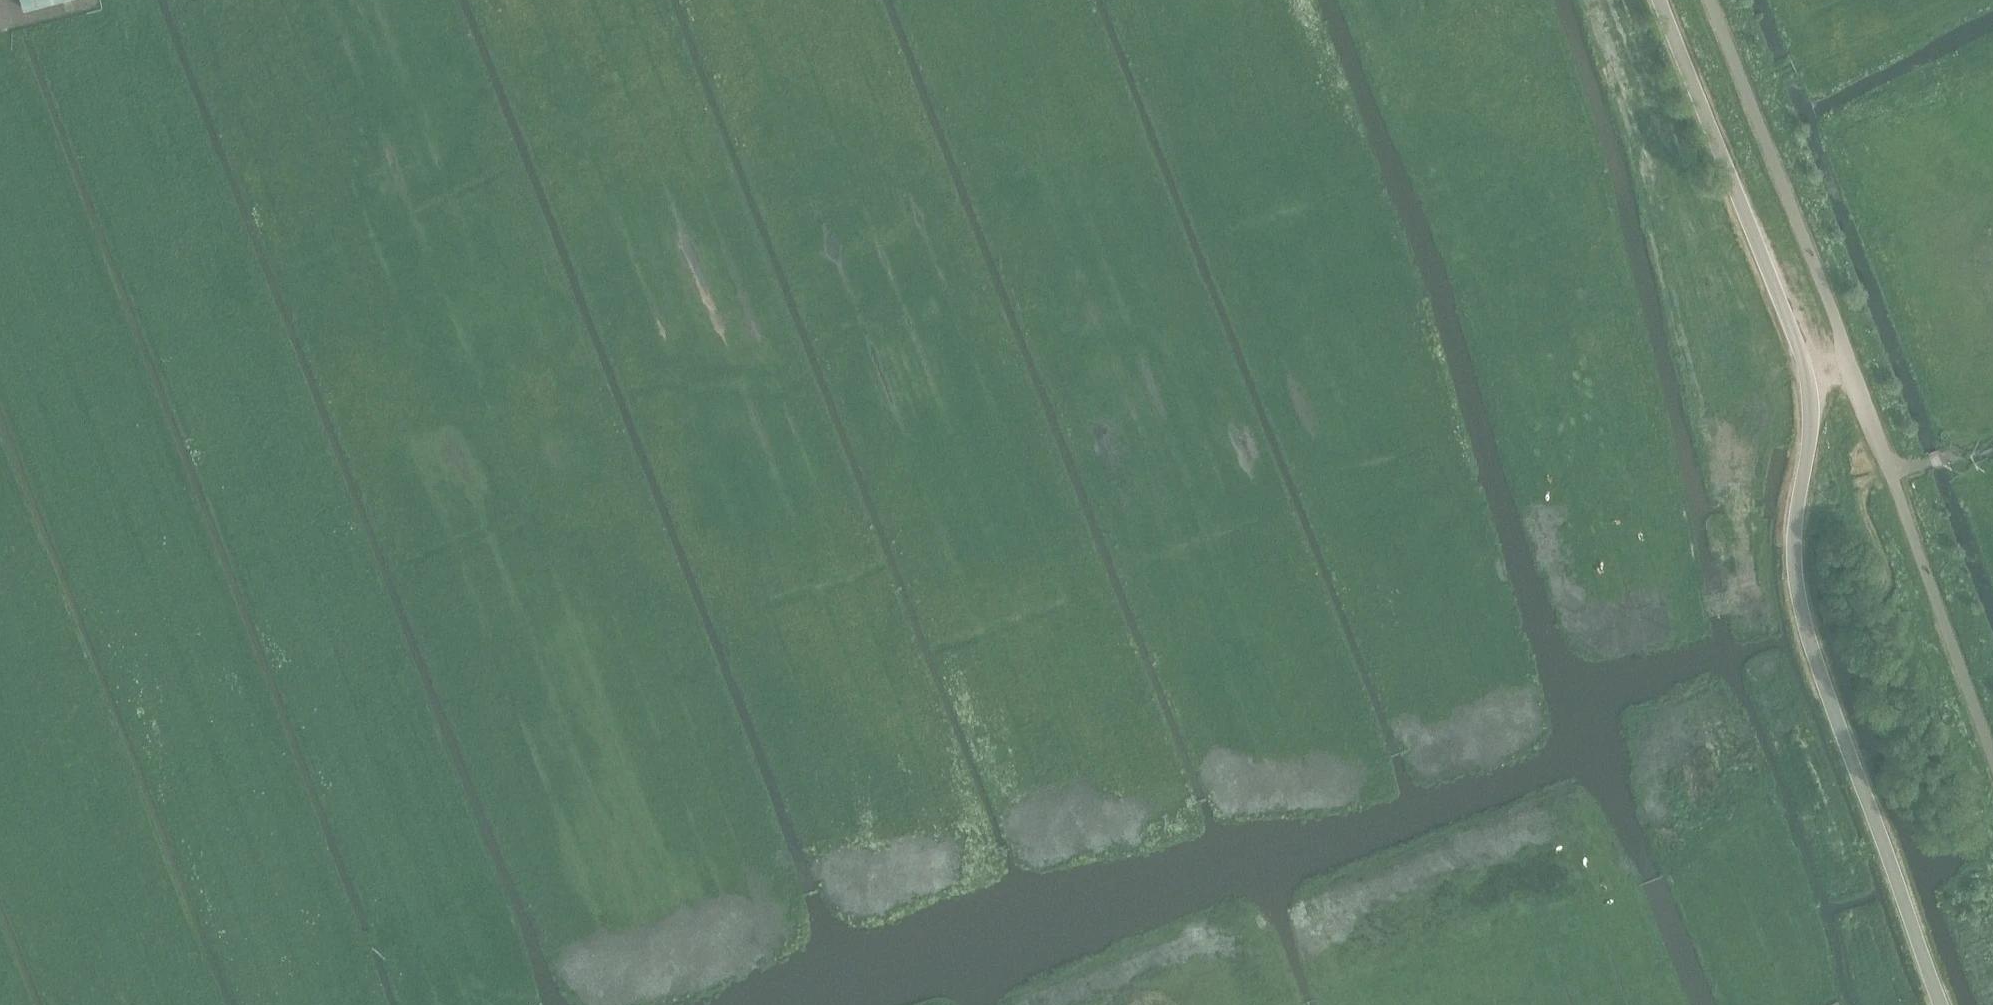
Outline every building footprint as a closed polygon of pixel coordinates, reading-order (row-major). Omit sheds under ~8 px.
[(23,8),(55,0),(21,0),(23,8)]
